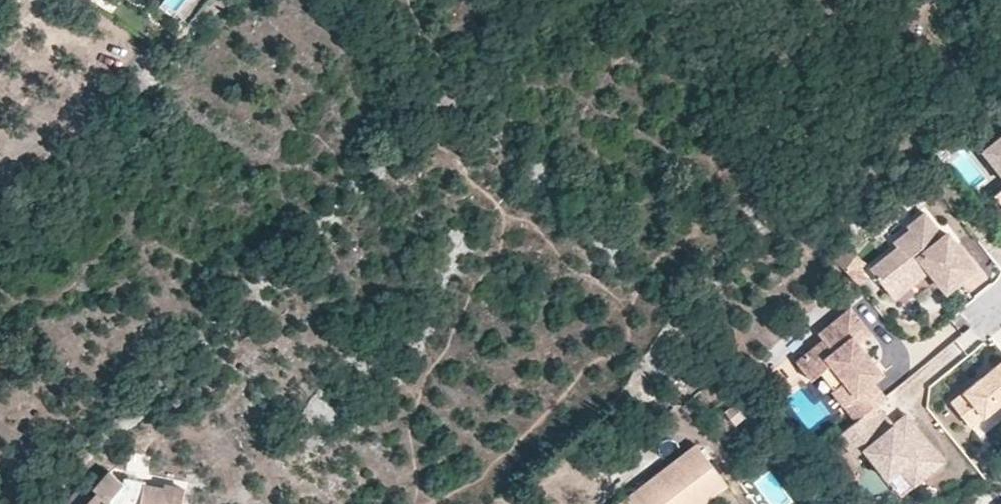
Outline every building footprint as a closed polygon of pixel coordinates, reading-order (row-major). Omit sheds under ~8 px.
[(982,151),(1000,175),(1000,136),(982,151)] [(944,237),(924,212),(907,226),(910,230),(893,243),(897,248),(870,269),(881,283),(886,289),(904,274),(913,285),(930,271),(946,290),(974,268),(947,234),(944,237)] [(913,285),(904,274),(886,289),(894,299),(913,285)] [(883,373),(859,344),(872,334),(851,308),(819,333),(823,339),(796,361),(811,380),(820,372),(834,390),(832,392),(843,406),(845,404),(850,400),(863,416),(877,405),(886,397),(874,382),(883,373)] [(988,372),(991,376),(984,382),(981,378),(951,402),(970,426),(1000,401),(1000,362),(988,372)] [(745,416),(733,402),(723,411),(736,425),(745,416)] [(863,450),(874,464),(887,454),(900,469),(913,486),(944,461),(911,420),(908,422),(903,421),(900,419),(893,425),(877,405),(863,416),(838,436),(854,456),(863,450)] [(695,443),(614,503),(702,503),(710,498),(710,499),(728,485),(695,443)] [(900,469),(887,454),(874,464),(887,479),(900,469)] [(126,477),(122,482),(108,470),(92,487),(96,491),(85,503),(182,503),(186,486),(164,482),(163,485),(143,482),(144,480),(126,477)]
